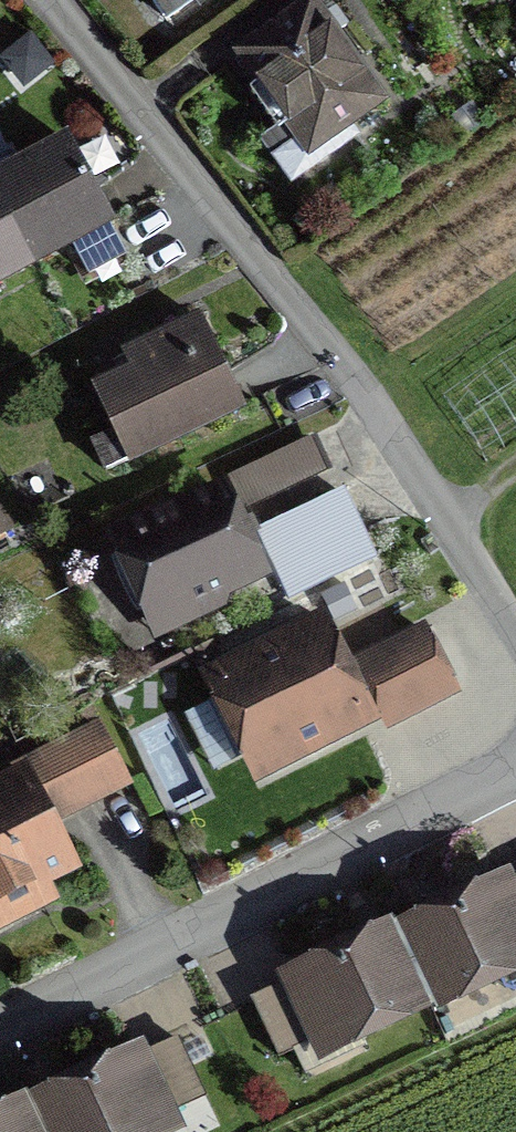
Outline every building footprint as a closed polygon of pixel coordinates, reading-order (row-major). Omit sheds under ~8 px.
[(159,20),(187,0),(145,0),(159,20)] [(307,8),(236,59),(313,167),(352,139),(344,128),(376,105),(329,39),(342,31),(331,16),(319,24),(307,8)] [(0,179),(0,280),(30,264),(68,244),(74,255),(107,237),(101,226),(106,223),(64,145),(9,174),(0,179)] [(92,393),(126,465),(237,412),(195,323),(123,357),(131,374),(92,393)] [(217,604),(222,588),(255,573),(220,497),(114,547),(150,622),(185,606),(201,612),(217,604)] [(321,750),(326,733),(359,717),(316,633),(213,686),(255,770),(288,753),(304,758),(321,750)] [(385,726),(449,694),(419,634),(355,667),(385,726)] [(122,785),(94,731),(13,772),(18,782),(0,791),(0,925),(45,902),(35,882),(64,867),(43,825),(62,815),(122,785)] [(429,1007),(496,975),(503,990),(510,993),(515,990),(515,921),(500,887),(415,927),(397,936),(395,931),(393,932),(380,938),(288,982),(316,1040),(346,1026),(352,1038),(425,1003),(427,1008),(429,1007)] [(27,1107),(15,1112),(0,1119),(0,1131),(131,1131),(161,1117),(133,1059),(46,1101),(30,1109),(28,1106),(27,1107)]
